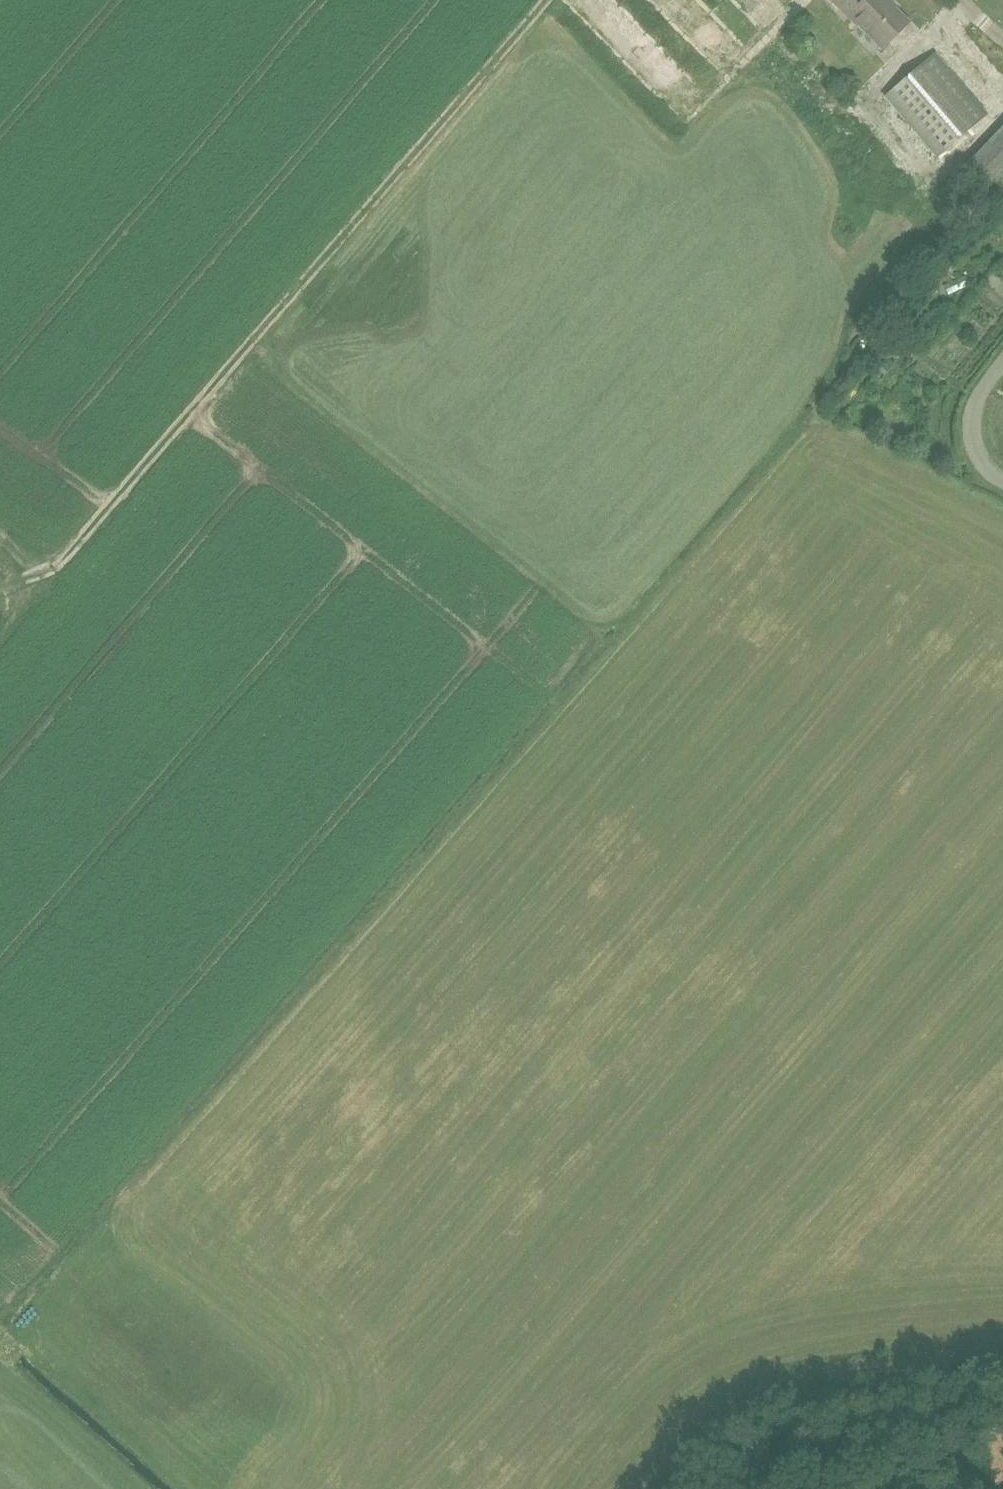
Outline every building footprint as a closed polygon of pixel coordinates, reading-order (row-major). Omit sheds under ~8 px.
[(776,30),(790,14),(775,0),(742,0),(776,30)] [(881,51),(910,22),(895,7),(897,5),(891,0),(829,0),(856,28),(857,26),(881,51)] [(937,160),(990,114),(938,52),(885,98),(937,160)] [(966,168),(1000,198),(1002,194),(1002,129),(966,168)] [(961,299),(979,289),(974,281),(956,291),(961,299)] [(874,336),(883,344),(891,335),(882,327),(874,336)] [(864,364),(857,373),(862,378),(870,370),(864,364)]
